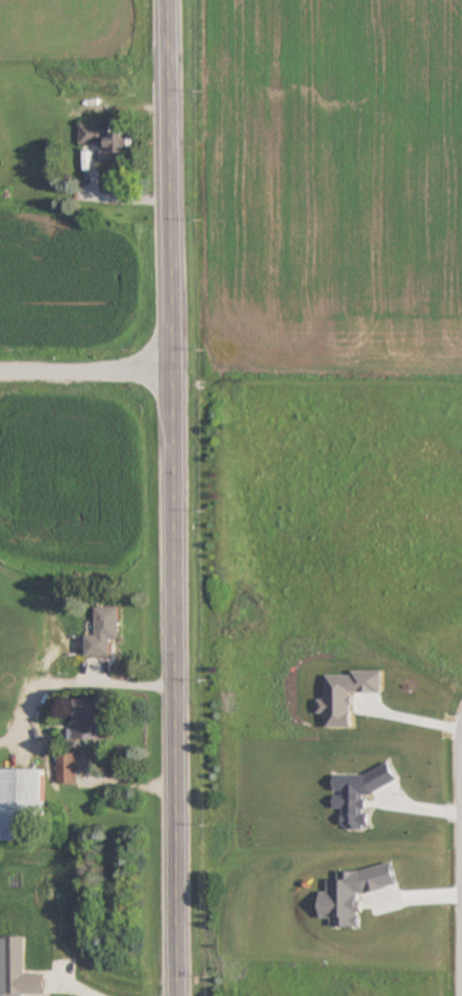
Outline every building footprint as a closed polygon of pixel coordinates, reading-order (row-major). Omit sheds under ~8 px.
[(112,133),(112,125),(81,124),(81,146),(109,147),(109,154),(134,155),(135,134),(112,133)] [(68,169),(77,169),(77,159),(68,159),(68,169)] [(96,639),(120,639),(120,607),(96,607),(96,639)] [(99,700),(75,700),(75,741),(99,741),(99,700)] [(77,754),(58,754),(58,784),(77,784),(77,754)] [(44,770),(0,770),(0,840),(35,840),(35,815),(44,815),(44,770)]
